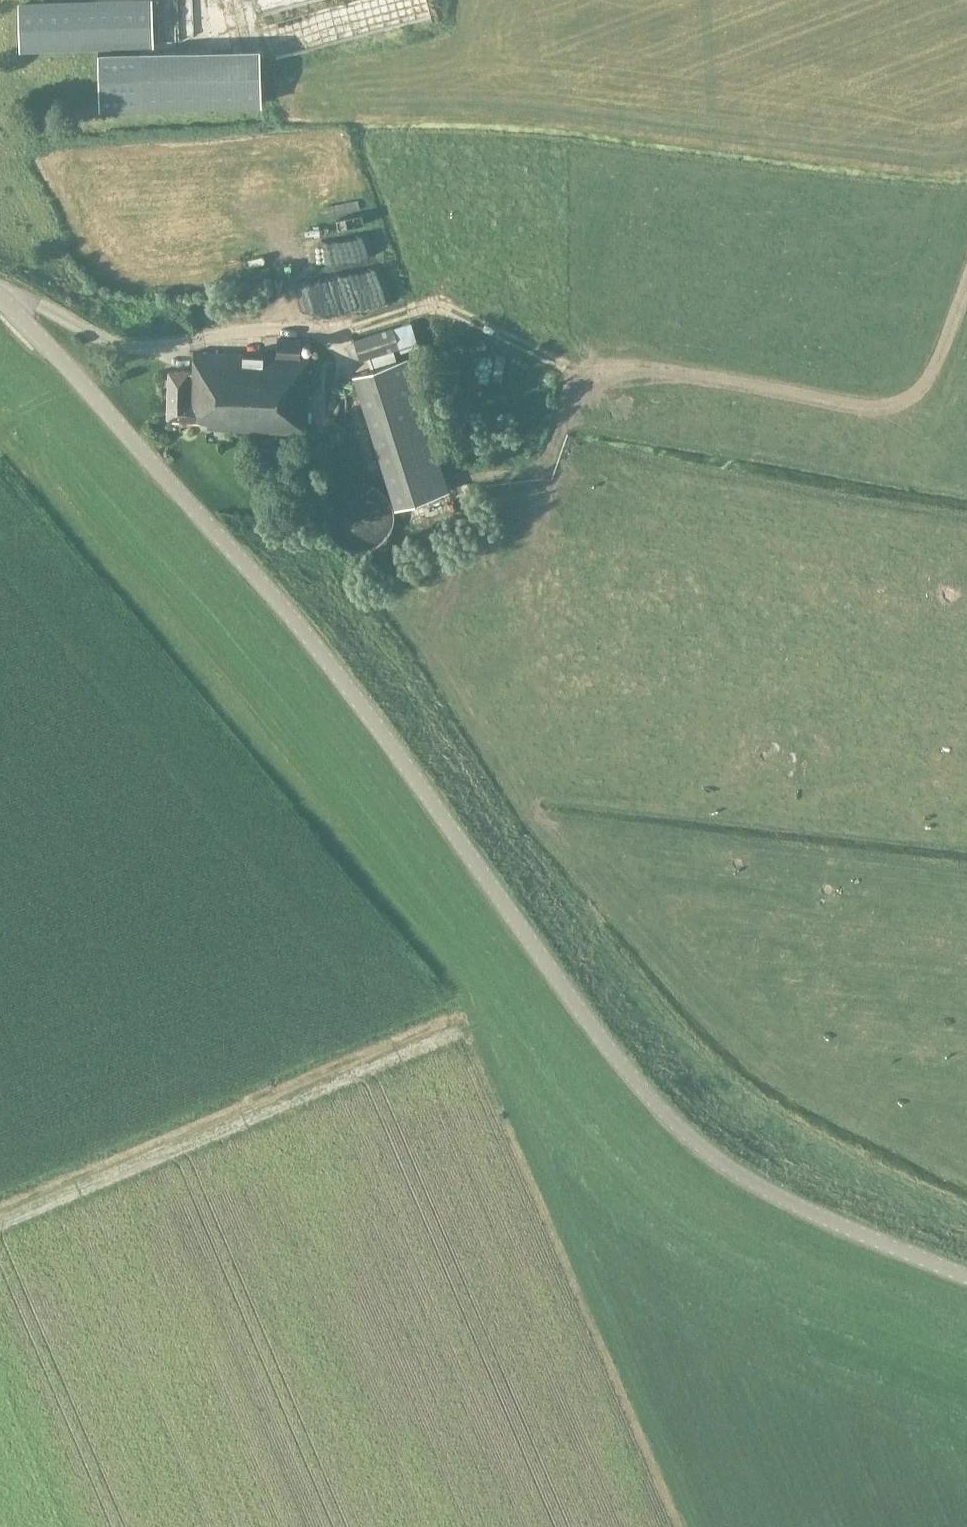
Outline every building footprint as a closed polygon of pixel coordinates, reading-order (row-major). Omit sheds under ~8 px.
[(247,12),(304,0),(245,0),(247,12)] [(263,18),(269,45),(389,21),(385,0),(353,0),(263,18)] [(396,21),(422,16),(418,0),(391,0),(396,21)] [(18,6),(20,48),(153,44),(152,2),(18,6)] [(98,53),(99,109),(265,105),(263,50),(98,53)] [(378,271),(323,274),(325,316),(380,314),(378,271)] [(418,341),(411,322),(353,339),(360,361),(401,348),(400,347),(418,341)] [(168,372),(166,420),(207,421),(207,428),(306,431),(309,356),(299,355),(300,338),(276,337),(276,354),(207,352),(207,353),(191,353),(190,372),(168,372)] [(353,374),(395,507),(449,490),(406,357),(353,374)] [(546,392),(550,380),(534,375),(530,387),(546,392)] [(325,513),(325,516),(325,519),(326,522),(326,525),(327,528),(329,531),(330,533),(332,536),(333,538),(335,540),(338,542),(340,544),(342,546),(345,547),(348,548),(351,549),(354,550),(357,550),(359,550),(362,550),(365,550),(368,549),(371,548),(374,547),(377,546),(379,544),(381,542),(384,540),(386,538),(388,536),(389,533),(390,531),(392,528),(393,525),(393,522),(394,519),(394,516),(394,513),(393,510),(393,507),(392,505),(390,502),(389,499),(388,497),(386,494),(384,492),(381,490),(379,488),(377,487),(374,485),(371,484),(368,483),(365,483),(362,482),(359,482),(357,482),(354,483),(351,483),(348,484),(345,485),(342,487),(340,488),(338,490),(335,492),(333,494),(332,497),(330,499),(329,502),(327,505),(326,507),(326,510),(325,513)]
